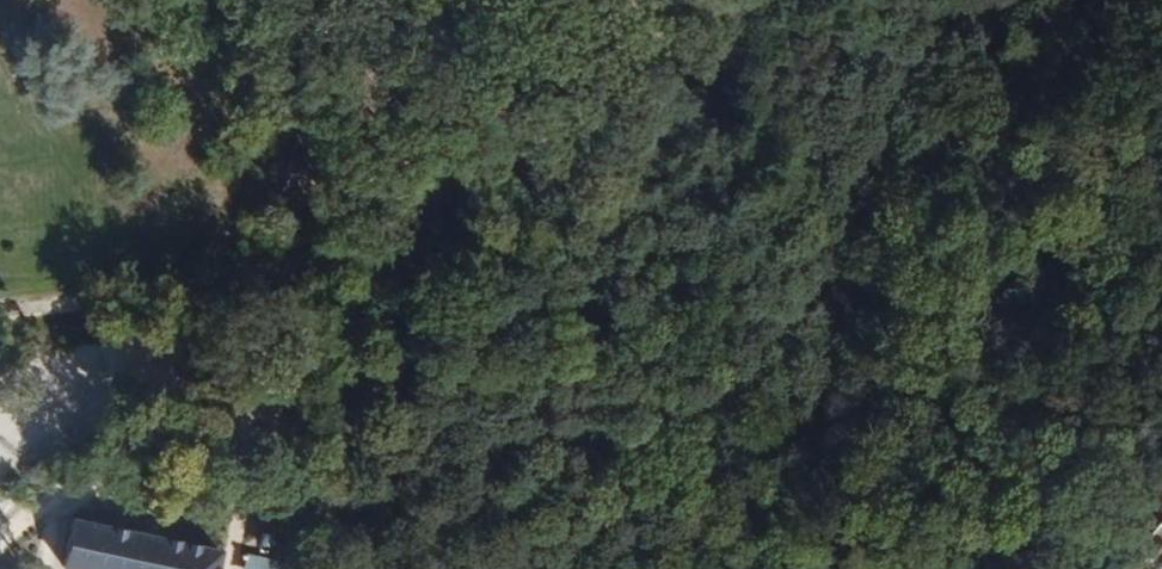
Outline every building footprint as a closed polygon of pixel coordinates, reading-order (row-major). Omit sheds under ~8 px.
[(222,546),(72,516),(61,568),(217,568),(222,546)] [(338,562),(251,543),(246,566),(260,568),(336,568),(338,562)]
